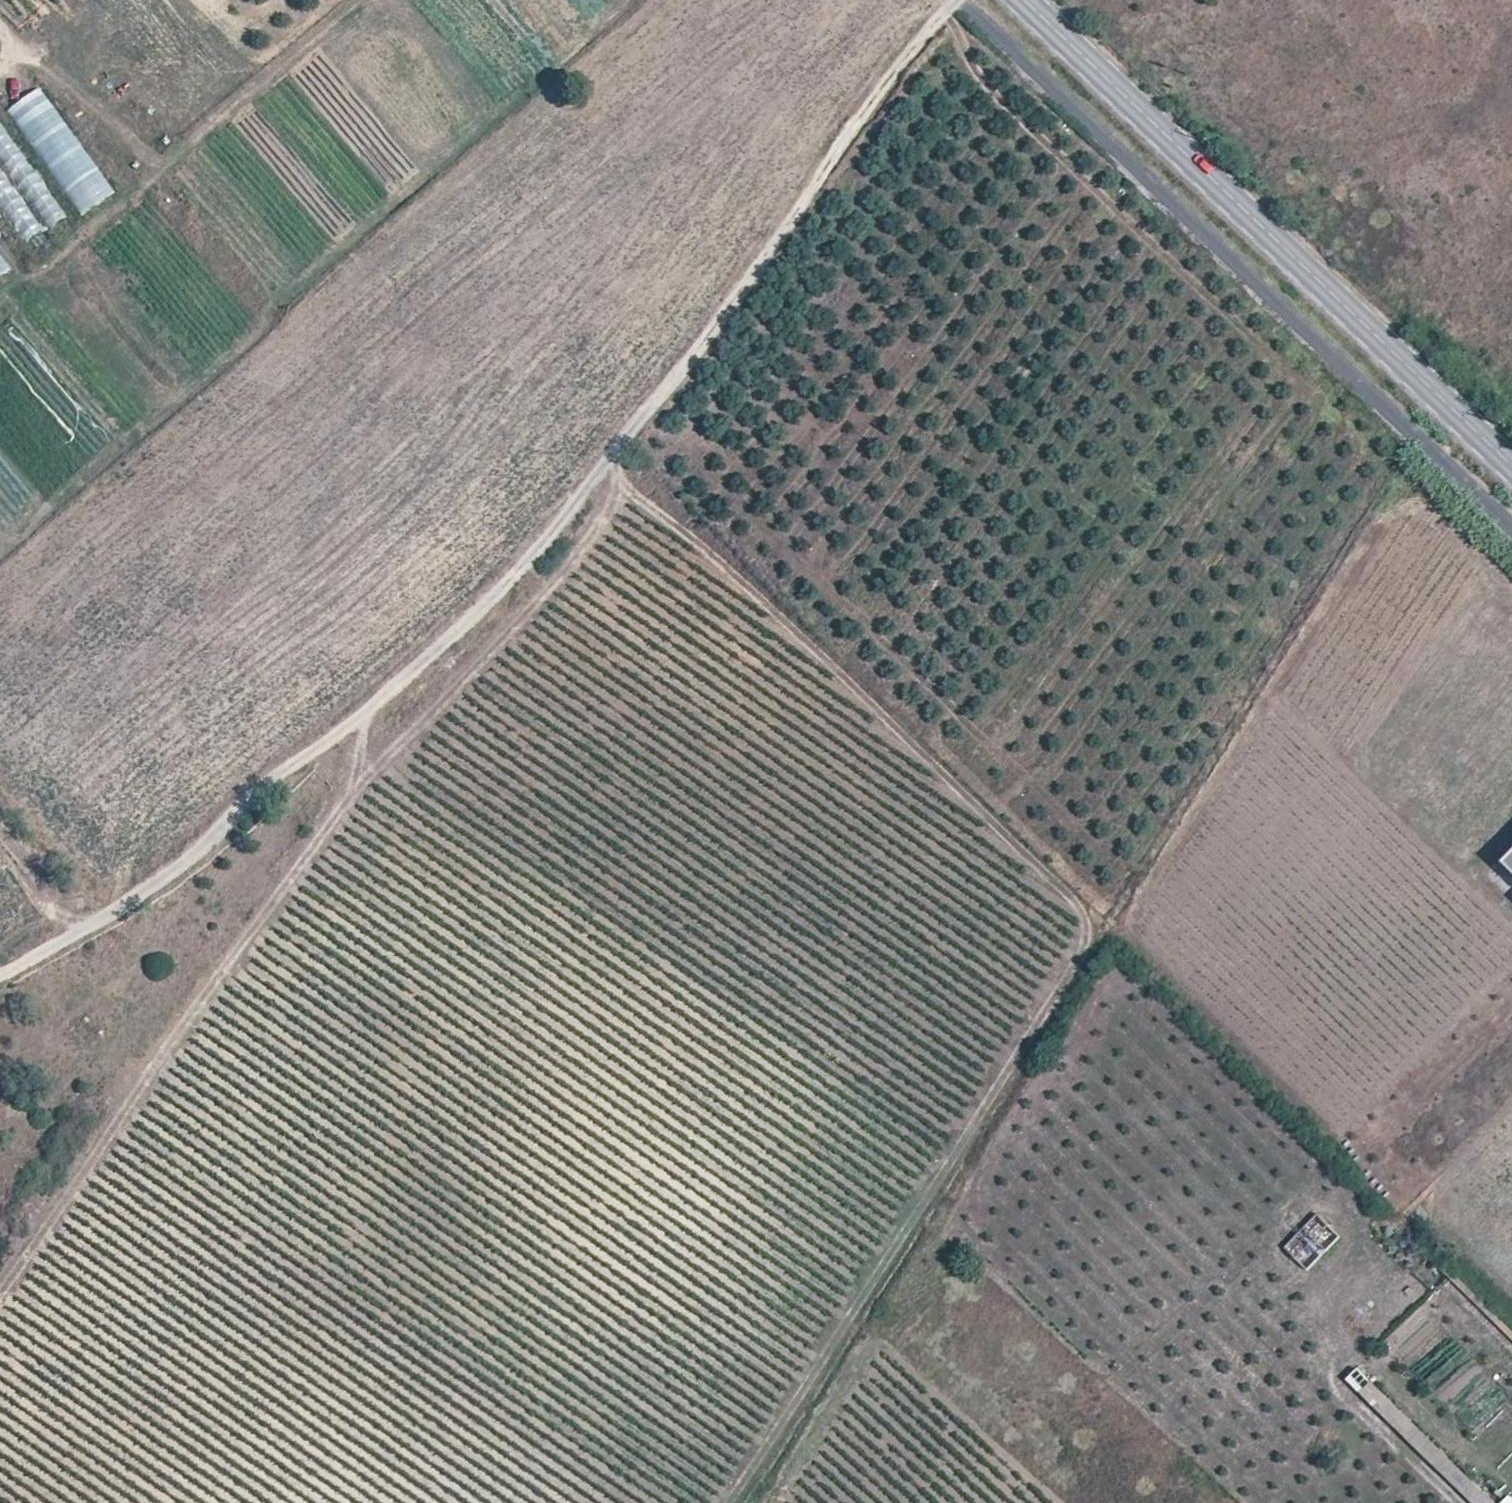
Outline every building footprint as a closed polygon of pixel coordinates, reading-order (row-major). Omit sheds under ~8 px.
[(35,253),(54,239),(0,165),(0,204),(35,253)] [(10,267),(0,254),(0,275),(10,267)] [(1495,872),(1511,889),(1511,855),(1495,872)] [(1309,1274),(1341,1239),(1317,1216),(1284,1249),(1309,1274)] [(1345,1380),(1470,1502),(1493,1502),(1357,1370),(1345,1380)]
